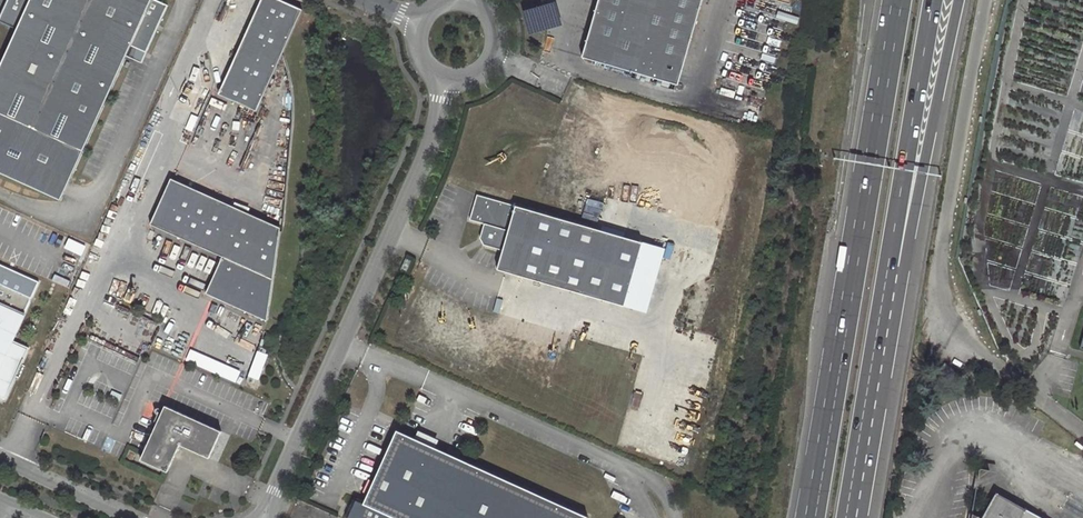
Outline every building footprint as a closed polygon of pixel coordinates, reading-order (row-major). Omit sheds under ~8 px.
[(62,198),(127,53),(142,60),(168,2),(164,0),(6,0),(0,14),(0,19),(17,27),(0,65),(0,170),(62,198)] [(217,95),(255,112),(300,8),(283,0),(259,0),(217,95)] [(581,57),(631,72),(630,77),(673,91),(674,85),(677,86),(703,0),(597,0),(581,57)] [(560,25),(554,3),(523,12),(530,34),(560,25)] [(280,231),(170,182),(150,227),(222,259),(206,296),(268,324),(280,231)] [(496,270),(581,294),(623,306),(641,243),(475,196),(468,220),(483,224),(478,239),(482,245),(501,250),(496,270)] [(406,257),(402,267),(407,270),(412,260),(406,257)] [(6,399),(30,347),(14,340),(34,298),(0,282),(0,396),(6,399)] [(259,379),(267,355),(259,352),(251,376),(259,379)] [(237,382),(242,371),(206,355),(204,360),(214,365),(211,371),(237,382)] [(946,363),(941,370),(950,376),(955,370),(946,363)] [(166,408),(141,462),(168,475),(181,446),(210,459),(222,434),(166,408)] [(587,517),(396,431),(363,505),(357,501),(349,517),(587,517)] [(997,493),(983,517),(974,512),(973,517),(1042,517),(997,493)]
